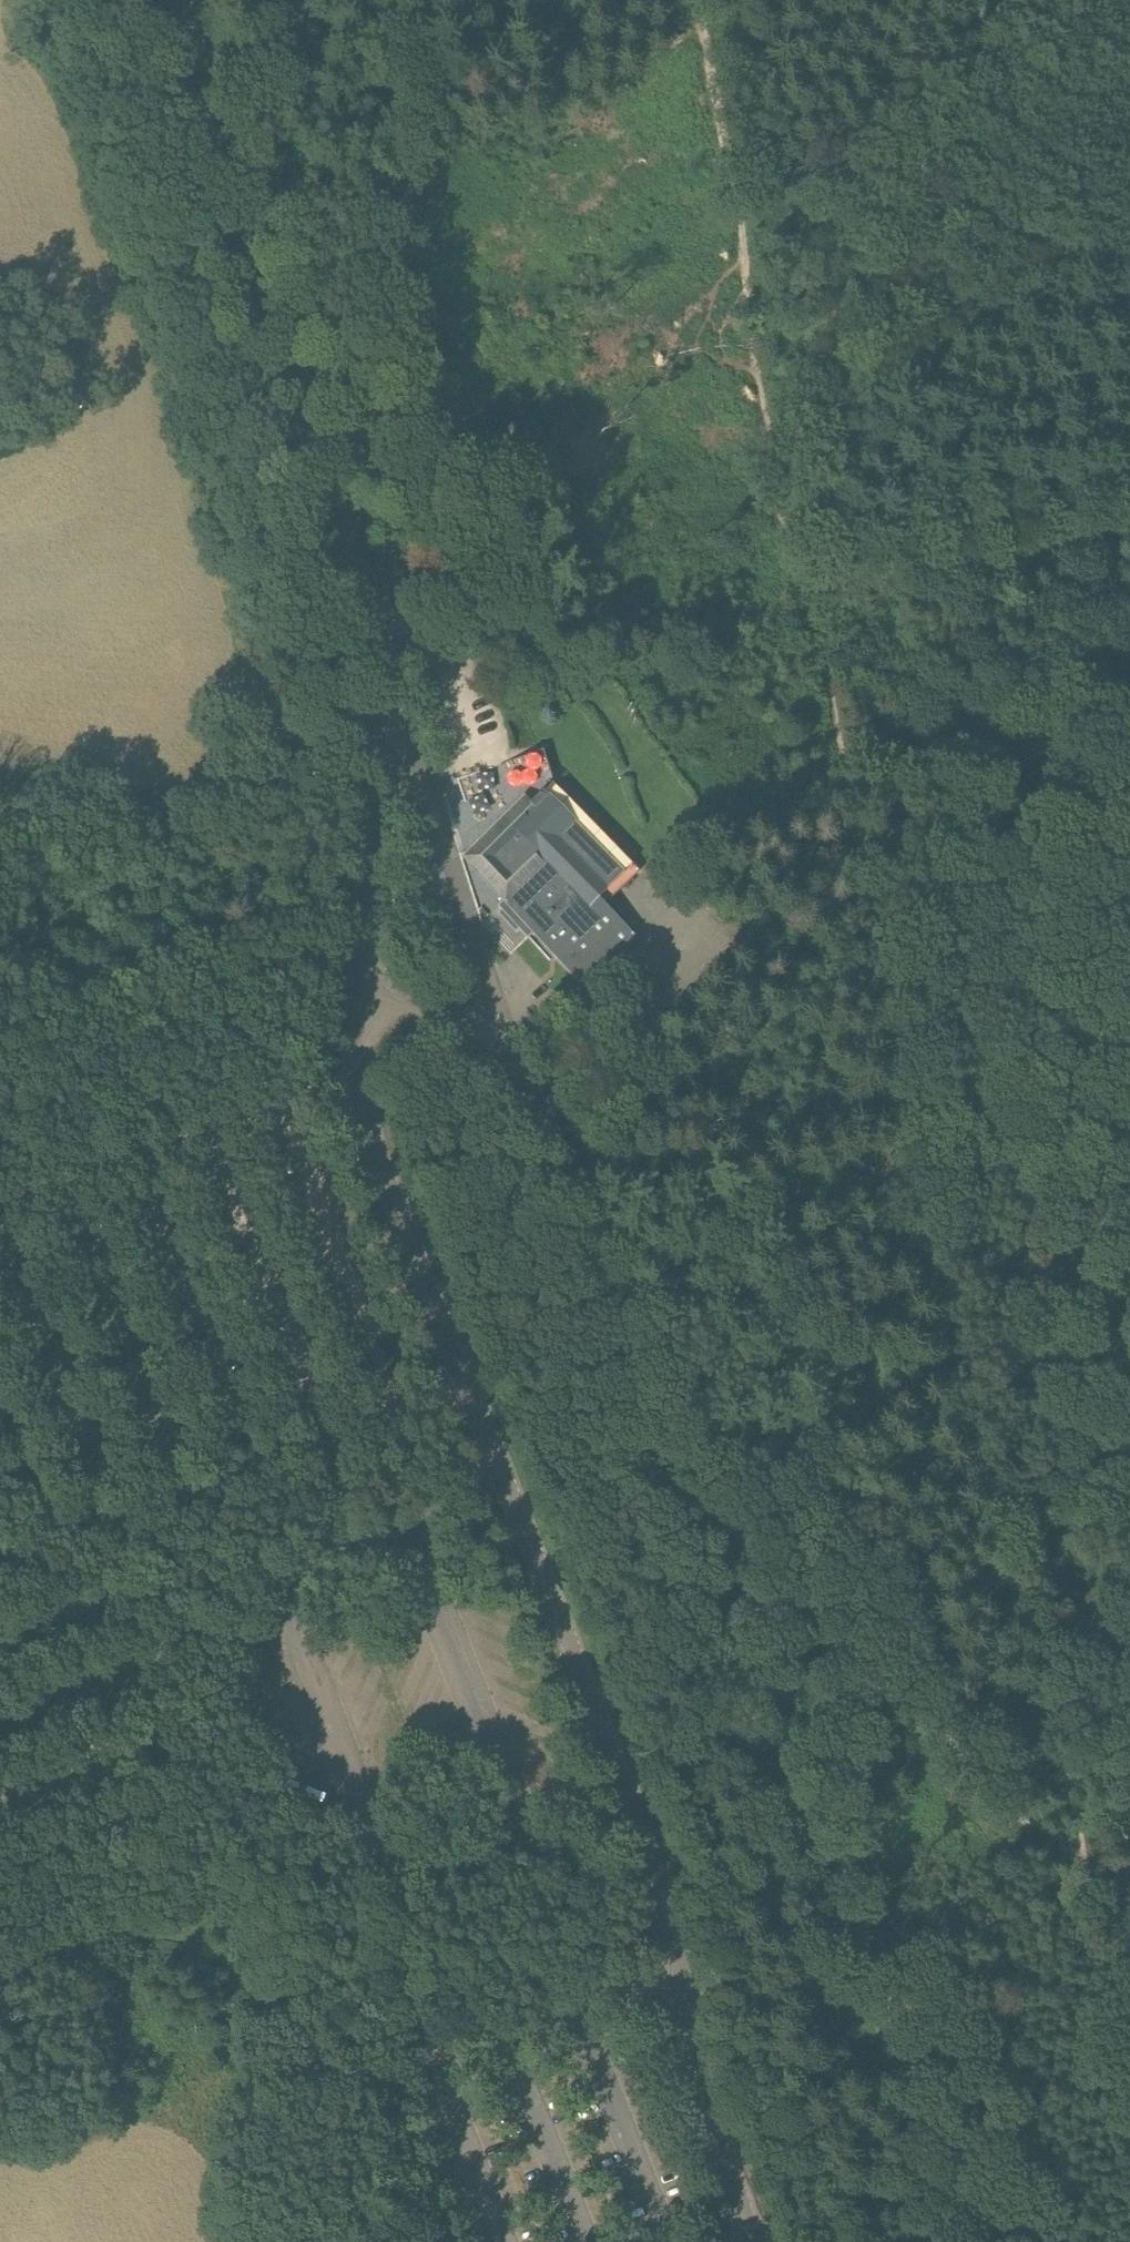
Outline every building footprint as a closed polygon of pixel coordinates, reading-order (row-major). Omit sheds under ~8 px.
[(533,804),(525,795),(476,841),(461,856),(503,900),(497,906),(511,920),(527,938),(533,933),(583,986),(591,979),(635,938),(630,933),(633,930),(607,902),(639,872),(555,783),(533,804)]
